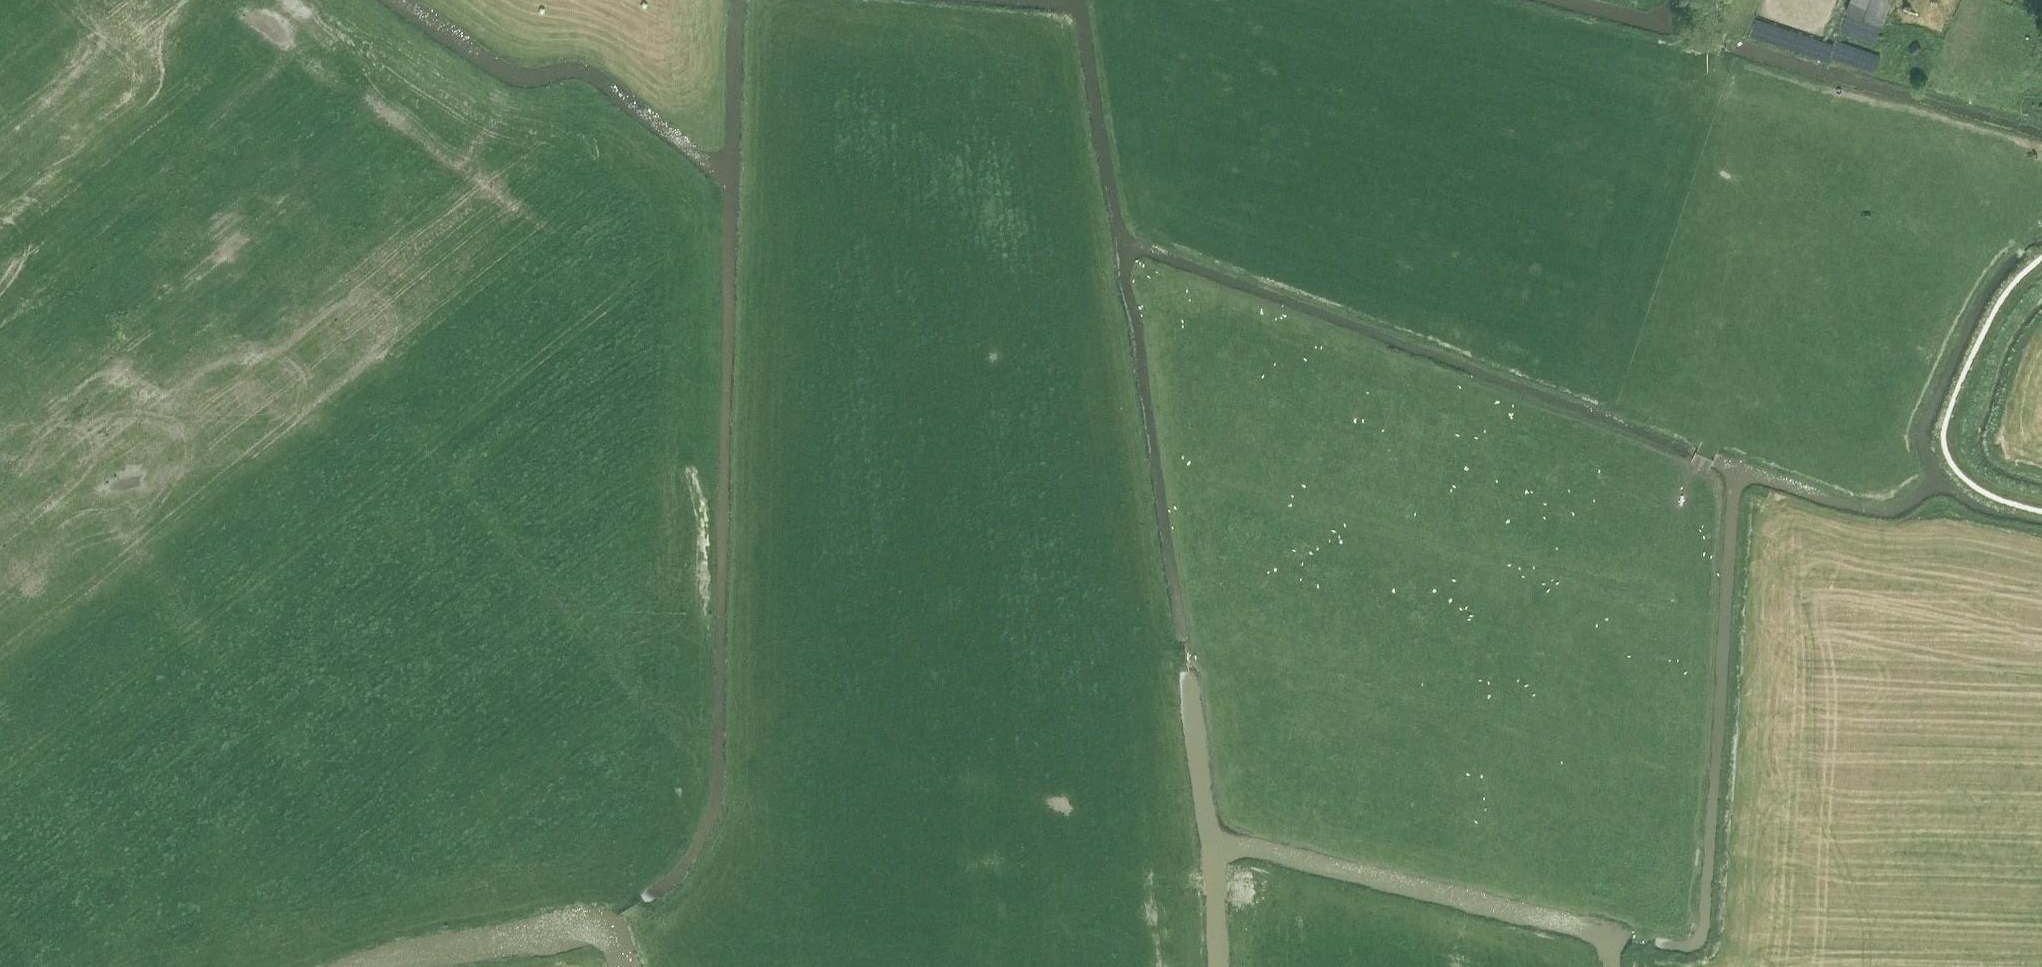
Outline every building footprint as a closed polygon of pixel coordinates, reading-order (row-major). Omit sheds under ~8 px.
[(1893,0),(1851,0),(1846,11),(1883,25),(1893,0)] [(1923,50),(1917,42),(1909,47),(1915,56),(1923,50)]
